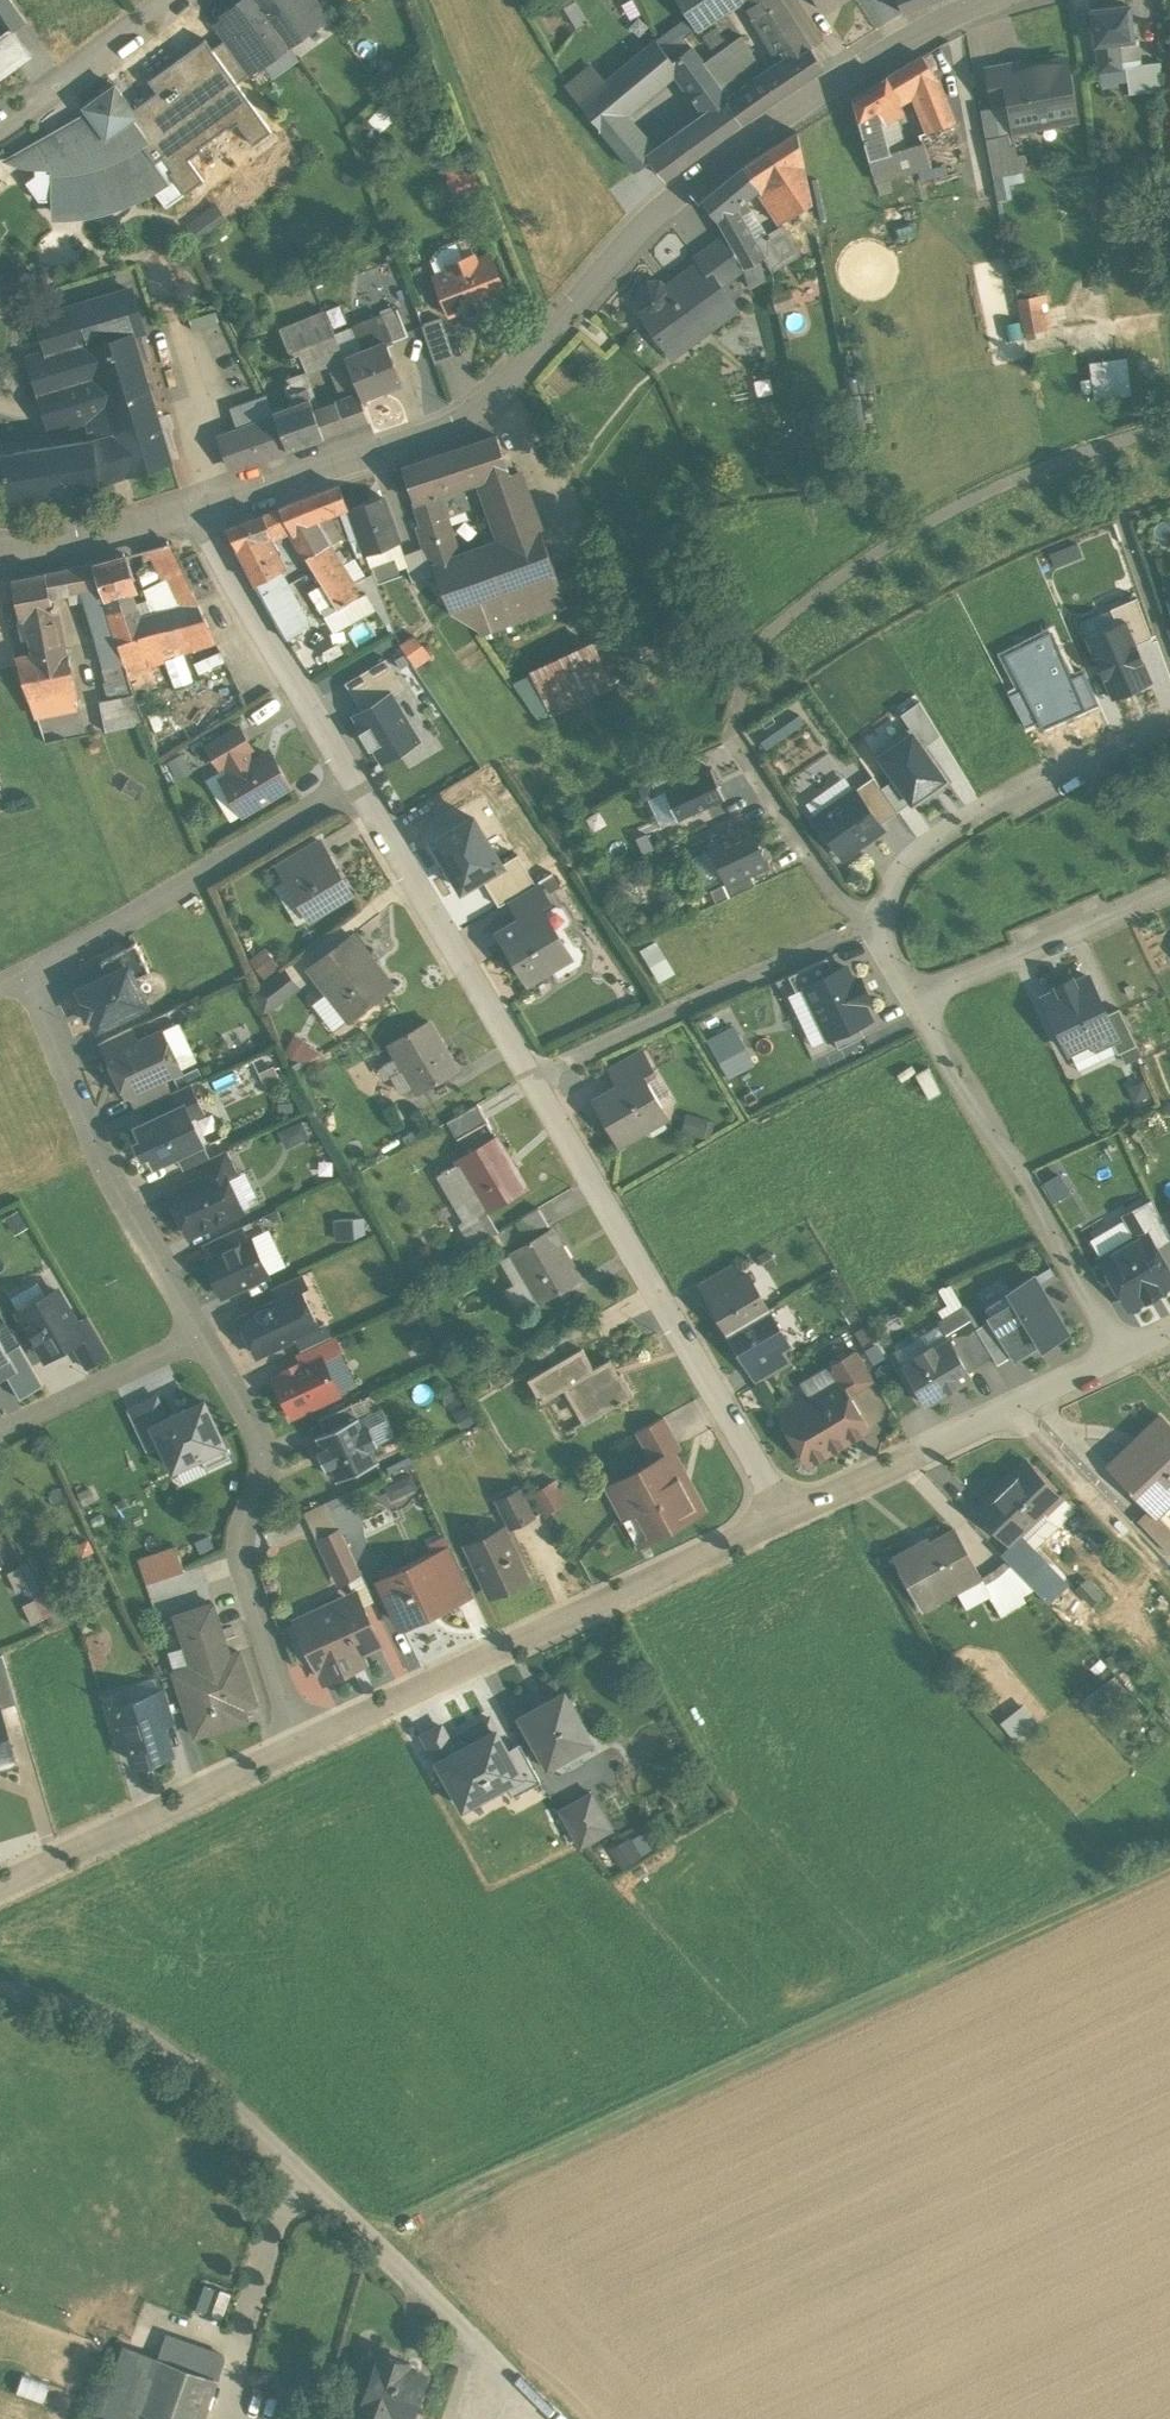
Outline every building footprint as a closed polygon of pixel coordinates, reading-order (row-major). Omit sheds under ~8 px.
[(255,0),(246,0),(225,15),(236,32),(261,66),(263,65),(261,62),(287,43),(255,0)] [(287,43),(313,25),(315,27),(316,26),(297,0),(255,0),(287,43)] [(317,0),(297,0),(316,26),(329,17),(317,0)] [(695,28),(739,0),(677,0),(695,28)] [(777,0),(745,0),(761,25),(767,35),(792,24),(777,0)] [(819,11),(836,0),(812,0),(819,11)] [(902,13),(934,1),(934,0),(897,0),(902,13)] [(1129,7),(1092,12),(1096,47),(1117,44),(1133,42),(1129,7)] [(28,57),(0,16),(0,76),(28,57)] [(792,24),(767,35),(783,63),(764,78),(776,97),(822,67),(810,48),(808,49),(792,24)] [(261,66),(236,32),(223,41),(248,75),(261,66)] [(740,94),(698,32),(689,38),(731,101),(740,94)] [(271,132),(237,84),(212,50),(205,40),(148,81),(157,93),(132,110),(137,116),(133,119),(146,136),(139,140),(155,162),(163,156),(175,172),(171,175),(185,194),(203,181),(188,160),(201,150),(200,148),(227,128),(229,131),(238,124),(253,145),(271,132)] [(656,40),(578,104),(601,131),(620,116),(676,71),(669,61),(672,60),(656,40)] [(237,84),(248,75),(223,41),(212,50),(237,84)] [(1117,44),(1096,47),(1099,72),(1120,70),(1117,44)] [(729,102),(712,77),(690,46),(672,60),(669,61),(676,71),(707,116),(682,134),(697,154),(741,122),(729,102)] [(923,56),(887,77),(896,96),(933,75),(923,56)] [(1159,62),(1140,66),(1125,68),(1128,95),(1158,92),(1159,62)] [(1066,64),(1019,71),(1018,63),(986,67),(992,105),(1008,103),(1013,137),(1074,128),(1069,94),(1070,93),(1066,64)] [(887,77),(853,97),(868,150),(886,143),(879,114),(895,105),(892,99),(896,96),(887,77)] [(731,101),(729,102),(741,122),(776,97),(764,78),(740,94),(731,101)] [(114,85),(83,108),(90,117),(106,139),(133,119),(137,116),(132,110),(114,85)] [(939,89),(919,100),(932,130),(933,129),(934,131),(952,124),(939,89)] [(402,115),(389,103),(366,128),(380,140),(402,115)] [(654,155),(620,116),(601,132),(635,170),(648,161),(647,160),(654,155)] [(16,165),(36,169),(35,177),(26,183),(39,202),(55,202),(55,213),(76,212),(96,208),(113,204),(130,197),(148,188),(150,187),(166,209),(185,194),(171,175),(175,172),(163,156),(155,162),(139,140),(146,136),(133,119),(106,139),(90,117),(60,133),(57,129),(45,136),(48,140),(9,162),(16,165)] [(932,130),(887,146),(886,143),(868,150),(877,179),(945,158),(934,131),(933,129),(932,130)] [(654,155),(647,160),(648,161),(664,178),(697,154),(682,134),(654,155)] [(1008,135),(985,139),(994,186),(1024,181),(1022,172),(1027,171),(1024,154),(1017,156),(1015,145),(1010,146),(1008,135)] [(764,152),(743,166),(729,178),(743,194),(754,184),(767,203),(788,191),(764,152)] [(468,176),(448,184),(456,204),(476,195),(468,176)] [(762,258),(733,202),(743,194),(729,178),(702,200),(713,216),(725,234),(743,268),(762,258)] [(788,191),(767,203),(780,222),(800,209),(788,191)] [(202,238),(227,220),(218,209),(193,227),(202,238)] [(774,226),(757,233),(763,243),(779,234),(774,226)] [(725,234),(695,256),(700,262),(701,261),(719,286),(743,268),(725,234)] [(489,256),(476,262),(473,256),(447,266),(449,272),(436,277),(450,312),(463,307),(465,313),(492,303),(489,297),(503,292),(489,256)] [(700,262),(665,287),(658,282),(647,282),(638,288),(635,299),(637,308),(671,356),(736,309),(719,286),(701,261),(700,262)] [(131,290),(37,318),(61,398),(50,401),(54,416),(65,412),(69,424),(85,419),(59,336),(86,328),(91,344),(99,341),(98,338),(102,336),(103,340),(132,331),(133,333),(143,330),(131,290)] [(1022,333),(1049,329),(1044,295),(1016,300),(1022,333)] [(397,309),(381,315),(392,342),(407,335),(397,309)] [(353,326),(364,355),(345,362),(359,394),(360,398),(401,382),(386,344),(392,342),(381,315),(353,326)] [(441,318),(421,324),(435,364),(454,357),(441,318)] [(132,331),(103,340),(102,336),(98,338),(99,341),(91,344),(86,328),(59,336),(85,419),(91,440),(92,440),(99,484),(172,462),(133,333),(132,331)] [(610,340),(600,331),(595,338),(605,346),(610,340)] [(1092,400),(1130,395),(1126,359),(1088,364),(1092,400)] [(300,374),(287,379),(296,403),(309,399),(300,374)] [(359,394),(313,410),(323,437),(369,421),(360,398),(359,394)] [(296,403),(273,412),(274,417),(286,450),(323,437),(313,410),(309,399),(296,403)] [(274,417),(221,436),(233,469),(287,453),(274,417)] [(495,435),(474,442),(488,481),(509,474),(495,435)] [(0,455),(0,463),(6,499),(99,484),(92,440),(91,440),(0,455)] [(455,448),(401,466),(421,526),(443,519),(435,493),(465,483),(455,448)] [(509,474),(488,481),(493,496),(486,498),(502,543),(539,530),(518,471),(509,474)] [(338,486),(315,495),(326,515),(328,515),(346,508),(338,486)] [(381,498),(349,512),(365,556),(398,544),(381,498)] [(300,501),(280,509),(290,529),(296,540),(307,559),(326,548),(310,522),(300,501)] [(346,508),(328,515),(339,536),(340,536),(342,537),(356,534),(346,508)] [(280,509),(263,515),(274,537),(290,529),(280,509)] [(263,515),(226,529),(255,585),(279,572),(263,542),(274,537),(263,515)] [(326,515),(310,522),(326,548),(329,546),(339,536),(328,515),(326,515)] [(443,519),(421,526),(418,531),(432,568),(446,564),(441,552),(452,549),(443,519)] [(446,564),(432,568),(450,612),(555,575),(539,530),(502,543),(446,564)] [(162,580),(143,592),(152,616),(134,623),(138,637),(119,645),(127,672),(165,659),(163,655),(179,650),(181,654),(215,641),(168,545),(141,553),(144,561),(151,558),(162,580)] [(326,548),(307,559),(314,570),(337,609),(361,596),(329,546),(326,548)] [(421,549),(402,556),(412,583),(432,575),(421,549)] [(124,557),(92,564),(110,618),(111,617),(119,645),(138,637),(134,623),(132,617),(130,617),(128,612),(135,610),(126,584),(132,582),(124,557)] [(92,564),(12,580),(19,619),(53,613),(52,609),(55,608),(54,604),(52,605),(50,596),(71,592),(71,591),(80,589),(95,640),(95,641),(115,634),(110,618),(92,564)] [(279,572),(255,585),(262,597),(261,598),(279,630),(285,639),(308,627),(279,572)] [(555,575),(450,612),(477,631),(478,633),(508,622),(509,624),(565,604),(555,575)] [(337,609),(320,619),(328,633),(372,607),(364,594),(337,609)] [(1135,644),(1151,638),(1137,597),(1110,609),(1116,624),(1124,620),(1135,644)] [(53,613),(19,619),(25,638),(30,637),(33,655),(34,656),(60,651),(60,650),(53,613)] [(1086,638),(1113,697),(1151,681),(1135,644),(1124,620),(1116,624),(1086,638)] [(1052,631),(1005,652),(1021,688),(1010,693),(1024,726),(1038,720),(1039,723),(1076,706),(1078,712),(1086,709),(1072,676),(1052,631)] [(115,634),(95,641),(105,668),(123,662),(115,634)] [(622,664),(606,636),(524,673),(526,678),(513,684),(538,722),(611,686),(604,675),(622,664)] [(415,637),(401,646),(407,656),(419,648),(421,646),(415,637)] [(342,680),(386,654),(380,644),(316,682),(323,693),(342,681),(342,680)] [(419,648),(407,656),(415,668),(427,660),(419,648)] [(60,651),(34,656),(33,655),(15,658),(29,701),(75,692),(66,649),(60,650),(60,651)] [(386,659),(345,684),(362,712),(390,696),(404,688),(386,659)] [(123,662),(105,668),(109,682),(127,676),(123,662)] [(1086,709),(1099,703),(1084,671),(1072,676),(1086,709)] [(109,682),(104,684),(109,700),(99,702),(105,732),(145,723),(132,692),(127,676),(109,682)] [(75,692),(29,701),(34,716),(79,707),(79,706),(78,706),(75,692)] [(373,746),(382,762),(417,741),(390,696),(362,712),(356,716),(364,731),(361,732),(370,748),(373,746)] [(910,726),(924,745),(940,734),(919,701),(900,712),(910,726)] [(924,745),(910,726),(874,751),(892,778),(909,802),(912,806),(948,780),(924,745)] [(238,727),(208,746),(220,766),(245,751),(250,748),(238,727)] [(245,751),(225,763),(231,773),(222,779),(242,814),(287,787),(266,753),(252,761),(245,751)] [(845,764),(857,784),(873,774),(861,755),(845,764)] [(678,820),(725,797),(710,767),(694,775),(663,790),(678,820)] [(873,775),(855,788),(880,822),(898,810),(881,786),(873,775)] [(881,786),(898,810),(909,802),(892,778),(881,786)] [(880,822),(855,788),(815,816),(843,855),(883,827),(880,822)] [(502,866),(501,865),(472,817),(432,841),(461,890),(481,878),(502,866)] [(711,845),(727,882),(749,872),(766,865),(749,828),(711,845)] [(319,840),(293,856),(301,870),(286,879),(309,918),(351,893),(319,840)] [(691,853),(704,885),(722,878),(709,846),(691,853)] [(509,900),(535,885),(517,855),(501,865),(502,866),(481,878),(500,906),(509,900)] [(755,886),(749,872),(711,889),(718,903),(755,886)] [(535,885),(509,900),(521,920),(535,911),(536,913),(541,909),(550,904),(538,883),(535,885)] [(521,920),(498,935),(528,983),(551,968),(548,962),(566,951),(541,909),(536,913),(535,911),(521,920)] [(350,936),(309,967),(348,1018),(383,990),(358,957),(364,953),(350,936)] [(135,943),(101,962),(107,976),(127,966),(134,979),(149,972),(135,943)] [(264,947),(250,957),(263,976),(278,965),(264,947)] [(806,985),(834,972),(827,957),(788,975),(795,990),(806,985)] [(107,976),(79,989),(85,1003),(81,1005),(87,1017),(91,1015),(97,1028),(146,1005),(134,979),(127,966),(107,976)] [(806,985),(829,1036),(832,1034),(858,1022),(870,1017),(863,1001),(870,998),(860,977),(853,980),(847,966),(834,972),(806,985)] [(282,971),(254,992),(263,1014),(296,988),(282,971)] [(1058,990),(1045,996),(1071,1051),(1092,1041),(1095,1048),(1111,1040),(1117,1038),(1106,1014),(1088,976),(1074,982),(1072,979),(1056,986),(1058,990)] [(1140,1054),(1118,1009),(1106,1014),(1117,1038),(1111,1040),(1122,1063),(1140,1054)] [(456,1070),(427,1021),(387,1044),(404,1072),(411,1085),(416,1094),(456,1070)] [(864,1036),(858,1022),(832,1034),(838,1048),(864,1036)] [(132,1028),(101,1042),(108,1056),(138,1042),(132,1028)] [(733,1076),(753,1064),(731,1028),(711,1040),(733,1076)] [(161,1031),(138,1042),(108,1056),(112,1064),(119,1067),(122,1065),(125,1072),(124,1073),(122,1079),(129,1093),(130,1093),(130,1092),(163,1076),(163,1077),(179,1069),(161,1031)] [(639,1055),(611,1072),(621,1089),(640,1077),(642,1080),(651,1074),(639,1055)] [(404,1072),(394,1078),(401,1090),(411,1085),(404,1072)] [(163,1076),(130,1092),(130,1093),(137,1108),(152,1102),(171,1093),(163,1077),(163,1076)] [(621,1089),(596,1104),(600,1111),(603,1110),(607,1116),(605,1117),(620,1141),(645,1126),(643,1122),(659,1113),(661,1117),(663,1116),(642,1080),(640,1077),(621,1089)] [(171,1093),(152,1102),(158,1116),(184,1104),(185,1107),(198,1100),(190,1083),(171,1093)] [(158,1116),(135,1127),(141,1140),(135,1143),(141,1157),(148,1154),(154,1166),(177,1155),(202,1143),(185,1107),(184,1104),(158,1116)] [(477,1104),(448,1122),(457,1138),(487,1121),(477,1104)] [(659,1113),(643,1122),(645,1126),(652,1137),(668,1128),(661,1117),(659,1113)] [(496,1137),(456,1160),(458,1164),(484,1210),(485,1211),(486,1211),(526,1188),(496,1137)] [(202,1143),(177,1155),(183,1170),(192,1166),(209,1158),(202,1143)] [(209,1158),(192,1166),(199,1180),(223,1169),(228,1180),(238,1175),(226,1150),(209,1158)] [(484,1210),(458,1164),(447,1170),(447,1169),(440,1173),(440,1174),(436,1176),(463,1220),(464,1222),(484,1210)] [(199,1180),(169,1195),(188,1236),(242,1210),(228,1180),(223,1169),(199,1180)] [(1169,1236),(1152,1201),(1122,1216),(1133,1239),(1146,1231),(1154,1244),(1169,1236)] [(539,1208),(515,1222),(523,1235),(546,1222),(539,1208)] [(484,1210),(464,1222),(463,1220),(457,1224),(471,1248),(498,1232),(486,1211),(485,1211),(484,1210)] [(241,1227),(202,1245),(208,1258),(247,1239),(241,1227)] [(550,1228),(510,1252),(539,1301),(580,1278),(550,1228)] [(1129,1307),(1169,1283),(1169,1272),(1154,1244),(1146,1231),(1133,1239),(1101,1257),(1129,1307)] [(208,1258),(204,1259),(222,1296),(267,1275),(250,1238),(247,1239),(208,1258)] [(730,1264),(699,1283),(707,1297),(739,1278),(730,1264)] [(707,1297),(705,1298),(726,1334),(767,1310),(746,1274),(739,1278),(707,1297)] [(301,1275),(271,1289),(277,1301),(295,1293),(296,1294),(308,1288),(301,1275)] [(1067,1330),(1034,1277),(985,1306),(992,1318),(1014,1355),(1017,1360),(1067,1330)] [(56,1291),(19,1312),(27,1326),(25,1327),(34,1342),(36,1341),(46,1359),(56,1353),(59,1344),(58,1343),(67,1338),(70,1345),(83,1337),(75,1324),(56,1291)] [(277,1301),(239,1319),(256,1356),(294,1338),(313,1329),(312,1329),(296,1294),(295,1293),(277,1301)] [(767,1310),(726,1334),(747,1368),(748,1368),(780,1349),(787,1344),(767,1310)] [(88,1317),(75,1324),(83,1337),(70,1345),(84,1368),(109,1354),(88,1317)] [(590,1318),(549,1342),(559,1359),(580,1347),(581,1348),(601,1336),(590,1318)] [(992,1318),(976,1328),(992,1356),(998,1365),(1014,1355),(992,1318)] [(950,1340),(968,1370),(992,1356),(976,1328),(971,1320),(946,1334),(950,1340)] [(313,1329),(294,1338),(301,1351),(322,1341),(322,1340),(330,1337),(323,1324),(312,1329),(313,1329)] [(335,1336),(322,1342),(328,1354),(329,1355),(341,1349),(335,1336)] [(926,1404),(972,1377),(968,1370),(950,1340),(934,1350),(932,1346),(917,1355),(920,1359),(904,1368),(926,1404)] [(0,1341),(0,1383),(8,1378),(18,1372),(7,1353),(0,1341)] [(301,1351),(299,1353),(304,1365),(321,1357),(328,1354),(322,1342),(301,1351)] [(43,1386),(19,1346),(7,1353),(18,1372),(8,1378),(21,1399),(43,1386)] [(559,1359),(526,1379),(540,1402),(561,1389),(583,1425),(632,1395),(609,1357),(592,1368),(581,1348),(580,1347),(559,1359)] [(780,1349),(748,1368),(757,1383),(789,1364),(780,1349)] [(856,1350),(826,1368),(833,1381),(836,1379),(845,1395),(873,1379),(856,1350)] [(304,1365),(274,1380),(291,1416),(339,1394),(321,1357),(304,1365)] [(833,1381),(777,1414),(780,1419),(779,1425),(785,1435),(791,1437),(806,1463),(865,1428),(845,1395),(836,1379),(833,1381)] [(156,1399),(127,1412),(144,1450),(161,1443),(153,1426),(166,1420),(156,1399)] [(166,1420),(153,1426),(161,1443),(172,1469),(200,1456),(206,1469),(229,1458),(204,1403),(166,1420)] [(351,1404),(319,1419),(325,1432),(357,1417),(351,1404)] [(1135,1438),(1141,1445),(1113,1472),(1147,1508),(1149,1507),(1169,1487),(1169,1427),(1159,1415),(1135,1438)] [(325,1432),(316,1436),(322,1449),(317,1451),(325,1469),(330,1466),(337,1480),(378,1461),(371,1447),(378,1444),(369,1427),(363,1430),(357,1417),(325,1432)] [(660,1417),(634,1432),(650,1461),(671,1450),(672,1452),(678,1448),(660,1417)] [(650,1461),(605,1486),(637,1544),(696,1511),(676,1475),(683,1471),(672,1452),(671,1450),(650,1461)] [(1026,1459),(977,1505),(1011,1541),(1060,1494),(1026,1459)] [(383,1483),(391,1504),(422,1493),(413,1471),(383,1483)] [(553,1485),(535,1495),(548,1518),(566,1507),(553,1485)] [(519,1489),(498,1500),(511,1526),(532,1516),(519,1489)] [(348,1490),(327,1499),(341,1531),(362,1521),(348,1490)] [(1136,1519),(1167,1551),(1169,1549),(1169,1530),(1149,1507),(1147,1508),(1136,1519)] [(954,1523),(895,1554),(923,1607),(957,1590),(957,1589),(955,1586),(981,1572),(954,1523)] [(502,1529),(465,1547),(488,1594),(525,1576),(502,1529)] [(341,1532),(320,1542),(338,1581),(359,1570),(341,1532)] [(1049,1567),(1025,1541),(1007,1558),(1031,1584),(1049,1567)] [(175,1547),(138,1560),(146,1585),(184,1572),(175,1547)] [(452,1550),(380,1584),(399,1625),(423,1614),(422,1611),(452,1597),(453,1600),(471,1591),(452,1550)] [(981,1572),(955,1586),(957,1589),(957,1590),(967,1609),(992,1596),(984,1582),(986,1581),(981,1572)] [(1015,1605),(998,1575),(986,1581),(984,1582),(992,1596),(1001,1613),(1015,1605)] [(1098,1600),(1085,1585),(1076,1592),(1089,1608),(1098,1600)] [(212,1604),(175,1616),(185,1647),(191,1645),(198,1665),(230,1655),(225,1640),(226,1640),(225,1639),(224,1640),(221,1630),(223,1630),(222,1629),(220,1629),(212,1604)] [(338,1607),(320,1616),(318,1611),(296,1622),(324,1681),(351,1669),(347,1660),(378,1645),(360,1605),(341,1614),(338,1607)] [(198,1665),(174,1673),(194,1736),(228,1726),(224,1713),(255,1703),(239,1652),(230,1655),(198,1665)] [(0,1667),(0,1697),(13,1693),(5,1665),(0,1667)] [(123,1692),(101,1699),(113,1739),(127,1735),(118,1706),(126,1704),(123,1692)] [(174,1720),(165,1692),(153,1696),(161,1724),(174,1720)] [(564,1693),(521,1717),(547,1765),(590,1741),(564,1693)] [(126,1704),(118,1706),(127,1735),(135,1763),(170,1753),(161,1724),(153,1696),(126,1704)] [(1000,1720),(1014,1738),(1038,1720),(1025,1702),(1000,1720)] [(16,1759),(0,1707),(0,1764),(16,1759)] [(421,1737),(437,1767),(496,1735),(487,1718),(455,1736),(458,1741),(451,1744),(442,1726),(421,1737)] [(506,1791),(522,1783),(505,1753),(496,1735),(437,1767),(463,1814),(506,1791)] [(510,1798),(540,1782),(520,1745),(505,1753),(522,1783),(506,1791),(510,1798)] [(590,1795),(563,1810),(581,1844),(609,1829),(590,1795)] [(648,1831),(613,1854),(623,1868),(658,1845),(648,1831)] [(157,2360),(213,2379),(222,2353),(165,2334),(157,2360)] [(127,2349),(103,2418),(200,2418),(213,2379),(157,2360),(127,2349)] [(379,2359),(364,2401),(361,2400),(354,2418),(390,2418),(392,2414),(405,2418),(410,2418),(426,2376),(405,2368),(407,2363),(384,2355),(382,2360),(379,2359)] [(16,2390),(41,2400),(45,2389),(20,2379),(16,2390)]
